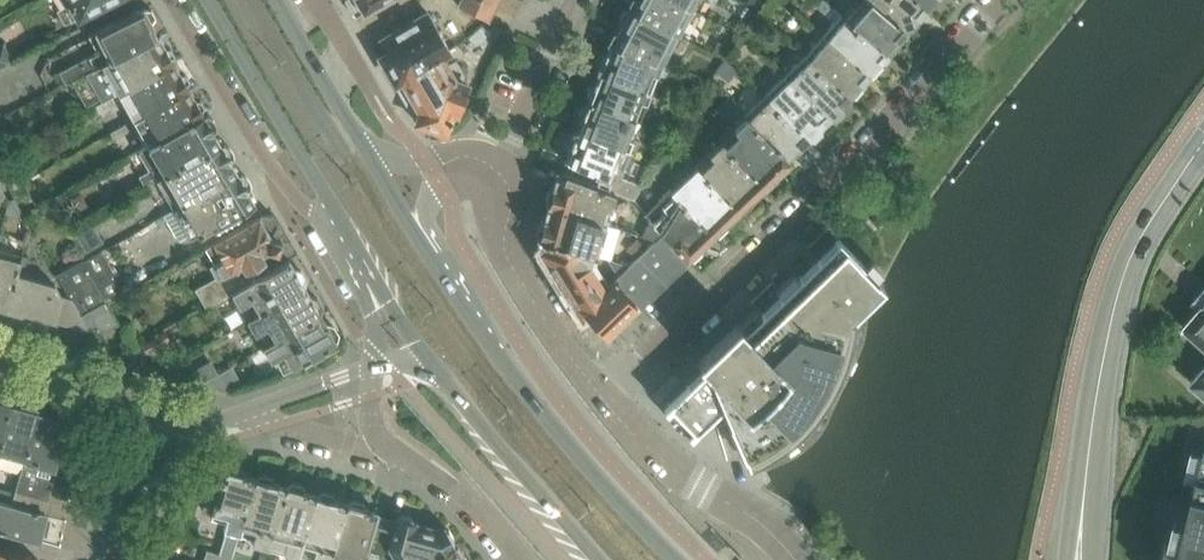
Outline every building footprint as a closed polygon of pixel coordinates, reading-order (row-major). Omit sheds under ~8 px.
[(66,7),(57,13),(65,26),(112,0),(61,0),(66,7)] [(355,16),(363,11),(364,11),(369,13),(380,7),(381,0),(382,0),(346,0),(355,16)] [(460,6),(483,18),(487,20),(494,6),(482,0),(463,0),(460,6)] [(630,8),(676,33),(678,33),(691,8),(676,0),(634,0),(630,8)] [(746,3),(761,12),(767,1),(765,0),(747,0),(746,3)] [(816,6),(827,16),(834,9),(824,0),(821,0),(816,6)] [(850,3),(841,14),(887,54),(887,53),(893,53),(900,45),(899,39),(906,31),(869,0),(847,0),(850,3)] [(906,31),(912,31),(919,23),(918,17),(925,9),(914,0),(869,0),(906,31)] [(925,9),(931,9),(938,1),(938,0),(914,0),(925,9)] [(97,53),(60,72),(63,79),(66,84),(102,65),(157,37),(152,27),(153,26),(152,23),(155,18),(156,18),(151,9),(145,9),(144,6),(88,35),(89,37),(97,53)] [(749,7),(734,29),(743,35),(758,14),(749,7)] [(607,44),(660,65),(676,33),(630,8),(629,8),(628,10),(627,9),(623,12),(620,18),(620,22),(621,23),(616,33),(610,45),(607,44)] [(402,78),(440,55),(450,50),(428,14),(381,42),(387,52),(381,56),(386,64),(385,68),(391,78),(394,79),(395,81),(402,78)] [(834,22),(822,36),(868,76),(868,75),(874,75),(881,67),(880,67),(880,61),(887,54),(841,14),(840,14),(834,22)] [(804,21),(800,26),(813,37),(818,32),(804,21)] [(157,37),(102,65),(119,95),(175,64),(174,62),(173,59),(175,55),(171,49),(166,49),(164,46),(166,45),(165,44),(161,36),(159,37),(159,36),(157,37)] [(822,36),(804,57),(849,97),(855,97),(862,89),(861,89),(861,84),(868,76),(822,36)] [(717,40),(712,51),(725,58),(725,57),(732,48),(717,40)] [(0,45),(0,69),(14,62),(3,43),(0,45)] [(598,55),(596,63),(598,66),(596,72),(649,93),(656,75),(660,65),(607,44),(607,45),(609,46),(607,52),(604,51),(603,55),(598,55)] [(440,55),(402,78),(406,85),(421,111),(417,122),(425,124),(425,131),(427,131),(432,136),(438,136),(443,131),(445,131),(452,111),(459,113),(469,86),(462,83),(465,75),(456,60),(446,65),(440,55)] [(804,57),(785,76),(828,118),(828,117),(834,117),(834,118),(842,111),(841,110),(841,105),(849,97),(804,57)] [(723,60),(715,72),(729,83),(737,71),(723,60)] [(175,64),(119,95),(134,120),(189,88),(187,85),(190,81),(186,74),(181,74),(179,71),(179,72),(175,64)] [(665,78),(665,79),(681,85),(685,75),(669,68),(665,78)] [(60,72),(54,75),(57,82),(63,79),(60,72)] [(590,86),(587,94),(589,96),(590,97),(588,101),(639,121),(649,93),(596,72),(598,73),(596,81),(594,85),(593,85),(590,86)] [(785,76),(764,96),(807,139),(807,138),(813,138),(821,131),(820,130),(820,125),(828,118),(785,76)] [(189,88),(134,120),(148,146),(204,113),(202,111),(205,107),(201,100),(196,100),(194,97),(189,88)] [(764,96),(744,115),(786,158),(787,158),(792,158),(800,151),(799,151),(799,145),(807,139),(764,96)] [(113,99),(97,108),(101,115),(117,106),(113,99)] [(725,99),(715,109),(732,126),(719,139),(722,142),(763,185),(768,185),(769,185),(777,177),(777,171),(778,171),(777,170),(775,169),(781,163),(785,160),(786,158),(744,115),(742,117),(725,99)] [(700,100),(693,107),(698,113),(706,106),(700,100)] [(575,127),(575,128),(630,149),(635,152),(640,141),(632,138),(639,121),(588,101),(586,105),(582,105),(579,113),(581,116),(582,116),(579,124),(577,128),(575,127)] [(148,146),(139,151),(150,170),(140,176),(146,186),(156,180),(220,143),(215,133),(214,131),(216,130),(216,129),(216,128),(216,127),(216,126),(216,125),(216,124),(216,123),(215,122),(215,121),(214,120),(214,119),(213,119),(213,118),(212,118),(212,117),(211,117),(211,116),(210,116),(209,116),(209,115),(208,115),(207,115),(207,114),(205,116),(205,115),(204,113),(148,146)] [(126,124),(110,134),(114,141),(130,132),(126,124)] [(568,135),(565,143),(567,147),(570,148),(565,160),(568,161),(568,163),(571,164),(572,164),(598,174),(597,175),(601,177),(603,173),(612,177),(618,179),(619,176),(630,149),(575,128),(572,133),(568,135)] [(715,157),(700,171),(737,209),(738,209),(743,209),(752,201),(752,195),(758,190),(761,186),(763,185),(722,142),(710,152),(715,157)] [(220,143),(156,180),(174,209),(238,173),(232,162),(231,161),(234,159),(233,159),(233,158),(234,157),(234,156),(234,155),(233,155),(233,154),(233,153),(233,152),(233,151),(232,151),(232,150),(232,149),(231,149),(231,148),(230,148),(230,147),(229,147),(229,146),(228,146),(227,145),(226,145),(225,144),(224,144),(222,145),(221,144),(220,143)] [(658,161),(652,171),(660,179),(668,172),(658,161)] [(689,181),(675,195),(712,233),(717,233),(718,234),(726,225),(726,220),(732,214),(736,210),(737,209),(700,171),(696,166),(685,176),(689,181)] [(548,188),(545,199),(548,204),(600,222),(604,206),(611,209),(615,193),(612,192),(607,190),(560,171),(556,186),(554,186),(554,185),(553,185),(553,186),(548,189),(548,188)] [(174,209),(164,215),(179,240),(185,241),(190,238),(251,204),(255,202),(249,192),(249,191),(248,190),(251,189),(250,188),(250,187),(251,187),(251,186),(251,185),(250,184),(250,183),(250,182),(250,181),(249,180),(249,179),(248,179),(248,178),(248,177),(247,177),(247,176),(246,176),(246,175),(245,175),(244,174),(243,174),(242,173),(241,173),(239,174),(238,173),(174,209)] [(608,188),(607,189),(612,192),(615,193),(634,199),(639,191),(643,185),(620,176),(619,180),(612,177),(608,188)] [(21,177),(11,182),(18,198),(29,193),(21,177)] [(664,205),(650,218),(664,234),(684,255),(686,257),(687,257),(692,257),(692,258),(701,250),(701,249),(701,244),(707,238),(711,234),(712,233),(675,195),(670,190),(659,201),(664,205)] [(64,195),(56,200),(65,216),(72,212),(64,195)] [(9,202),(5,216),(18,220),(24,218),(13,200),(9,202)] [(538,222),(535,232),(536,232),(538,237),(538,238),(539,238),(541,238),(591,254),(596,238),(603,240),(607,224),(600,222),(548,204),(544,219),(539,222),(538,222)] [(215,277),(194,289),(205,307),(230,293),(271,269),(266,261),(262,253),(269,249),(278,251),(281,240),(278,239),(273,232),(277,224),(278,224),(272,213),(271,214),(263,214),(263,213),(257,216),(205,246),(215,264),(209,268),(215,277)] [(650,218),(641,236),(656,241),(664,234),(650,218)] [(84,223),(72,229),(82,247),(94,240),(84,223)] [(656,241),(652,245),(672,267),(684,255),(664,234),(656,241)] [(542,248),(540,250),(582,320),(588,316),(604,333),(607,330),(610,333),(623,320),(620,316),(635,302),(636,302),(615,280),(606,289),(589,262),(591,254),(541,238),(541,240),(543,241),(544,243),(542,248)] [(637,238),(625,249),(634,258),(646,247),(637,238)] [(704,368),(663,407),(666,410),(667,410),(672,404),(693,426),(688,432),(690,435),(722,404),(729,419),(729,420),(729,421),(743,454),(746,461),(751,473),(753,472),(753,471),(763,466),(770,463),(776,459),(782,455),(789,451),(794,446),(804,438),(814,428),(822,419),(830,408),(837,397),(840,393),(843,388),(845,383),(847,378),(849,374),(855,360),(859,346),(862,332),(864,318),(864,303),(883,285),(879,281),(876,278),(863,265),(838,239),(835,242),(817,259),(799,277),(782,293),(781,294),(761,313),(744,329),(739,323),(738,323),(735,326),(728,332),(720,338),(713,345),(707,352),(701,359),(698,362),(704,368)] [(652,245),(639,257),(660,278),(672,267),(652,245)] [(8,306),(22,255),(0,249),(0,304),(8,306)] [(83,261),(56,276),(71,301),(80,317),(81,317),(107,303),(106,302),(125,291),(124,291),(117,277),(101,250),(83,261)] [(22,255),(8,306),(9,306),(11,311),(20,313),(24,311),(31,313),(33,317),(38,319),(46,317),(56,320),(68,323),(88,329),(80,317),(71,301),(62,299),(55,287),(17,275),(23,255),(22,255)] [(639,257),(627,269),(648,290),(660,278),(639,257)] [(271,269),(230,293),(238,307),(241,306),(249,319),(305,287),(307,280),(302,271),(295,269),(289,259),(271,269)] [(627,269),(615,280),(636,302),(648,290),(627,269)] [(249,319),(247,321),(255,335),(258,333),(266,346),(321,314),(322,308),(323,307),(317,298),(310,296),(305,287),(249,319)] [(107,303),(81,317),(88,329),(96,324),(101,333),(104,331),(110,332),(113,331),(115,325),(118,323),(108,306),(107,303)] [(1200,308),(1183,326),(1203,345),(1203,303),(1200,308)] [(266,346),(263,348),(271,361),(274,360),(282,374),(337,342),(337,341),(338,335),(339,335),(333,325),(326,323),(321,314),(266,346)] [(152,338),(144,343),(144,344),(152,357),(153,358),(162,353),(158,346),(158,345),(157,346),(152,338)] [(206,364),(193,372),(201,385),(214,377),(206,364)] [(1190,382),(1203,395),(1203,366),(1190,382)] [(214,377),(201,385),(215,389),(225,383),(220,374),(214,377)] [(12,408),(13,405),(10,404),(11,402),(7,399),(0,397),(0,448),(12,408)] [(0,448),(0,458),(25,465),(39,415),(40,413),(36,412),(37,409),(33,407),(26,405),(21,405),(20,410),(12,408),(0,448)] [(25,465),(17,490),(47,498),(50,483),(55,464),(60,466),(62,462),(64,455),(64,450),(59,448),(61,441),(60,440),(61,434),(67,431),(69,425),(65,418),(59,416),(53,419),(48,418),(49,416),(48,415),(47,418),(39,415),(25,465)] [(1164,559),(1203,559),(1203,451),(1192,449),(1185,478),(1198,481),(1189,518),(1177,515),(1170,545),(1168,544),(1164,559)] [(203,509),(212,512),(211,516),(227,521),(224,529),(227,529),(220,554),(207,550),(204,559),(231,559),(239,534),(256,476),(255,476),(245,473),(242,468),(243,468),(231,464),(231,465),(226,468),(224,468),(216,496),(208,493),(203,509)] [(256,476),(239,534),(254,539),(252,544),(267,548),(285,485),(275,482),(273,477),(273,476),(261,473),(256,476)] [(285,485),(267,548),(283,552),(298,557),(317,494),(306,490),(303,485),(291,481),(291,482),(286,485),(285,485)] [(37,541),(39,531),(45,532),(47,528),(49,521),(48,516),(45,515),(46,513),(43,512),(47,498),(17,490),(13,505),(0,502),(0,530),(37,541)] [(298,559),(331,559),(347,502),(336,499),(333,494),(333,493),(322,490),(317,494),(298,557),(298,559)] [(331,559),(364,559),(368,545),(376,515),(377,511),(366,508),(363,502),(364,502),(352,498),(352,499),(347,502),(331,559)] [(364,559),(428,559),(455,544),(453,541),(449,530),(446,528),(444,525),(440,528),(416,521),(416,520),(414,520),(411,516),(403,514),(399,515),(396,515),(395,520),(376,515),(368,545),(364,559)] [(428,559),(467,559),(466,557),(461,556),(460,553),(457,555),(453,547),(455,545),(455,544),(428,559)] [(38,559),(0,549),(0,559),(38,559)] [(841,553),(841,554),(844,559),(847,559),(853,557),(849,549),(841,553)] [(258,559),(264,559),(266,553),(260,551),(258,559)]
